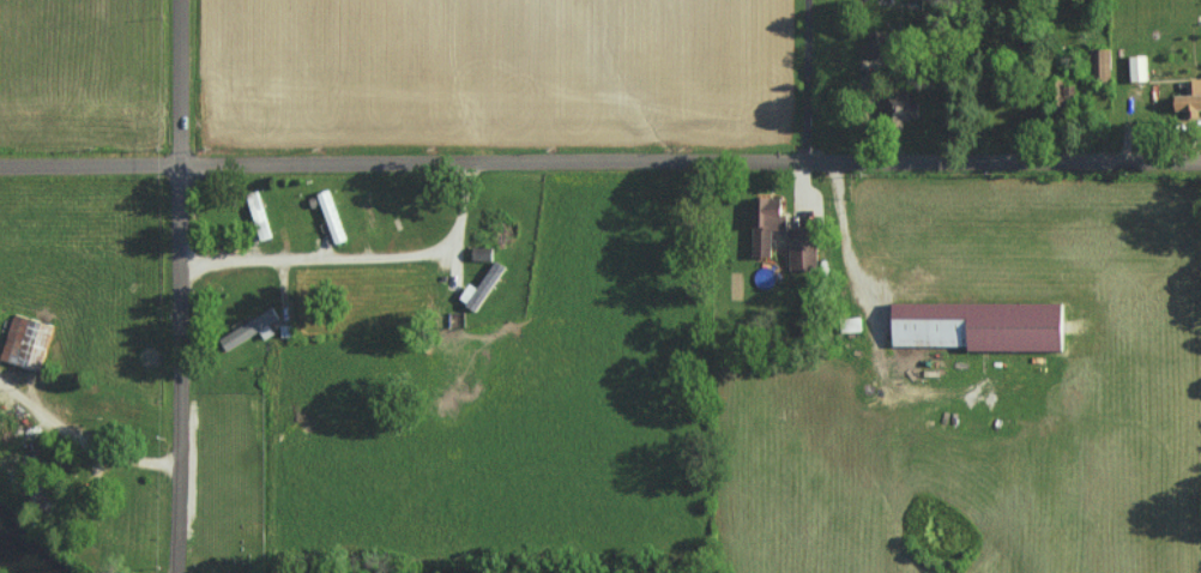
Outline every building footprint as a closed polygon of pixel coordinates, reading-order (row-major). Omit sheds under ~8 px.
[(1096,78),(1111,78),(1112,49),(1097,49),(1096,78)] [(1148,55),(1132,55),(1133,81),(1150,80),(1148,55)] [(1190,111),(1190,118),(1200,117),(1200,79),(1189,80),(1190,94),(1179,95),(1179,111),(1190,111)] [(922,102),(911,101),(912,90),(889,89),(888,117),(921,118),(922,102)] [(319,192),(336,244),(347,240),(330,189),(319,192)] [(754,256),(773,257),(773,229),(784,230),(785,197),(756,196),(754,256)] [(820,270),(818,227),(790,228),(791,271),(820,270)] [(480,288),(469,282),(460,300),(480,310),(502,267),(493,263),(480,288)] [(1068,348),(1068,303),(895,302),(895,348),(1068,348)] [(266,339),(276,333),(271,324),(280,318),(273,307),(222,338),(229,350),(261,331),(266,339)] [(2,360),(39,369),(41,364),(44,364),(54,324),(13,314),(2,360)]
